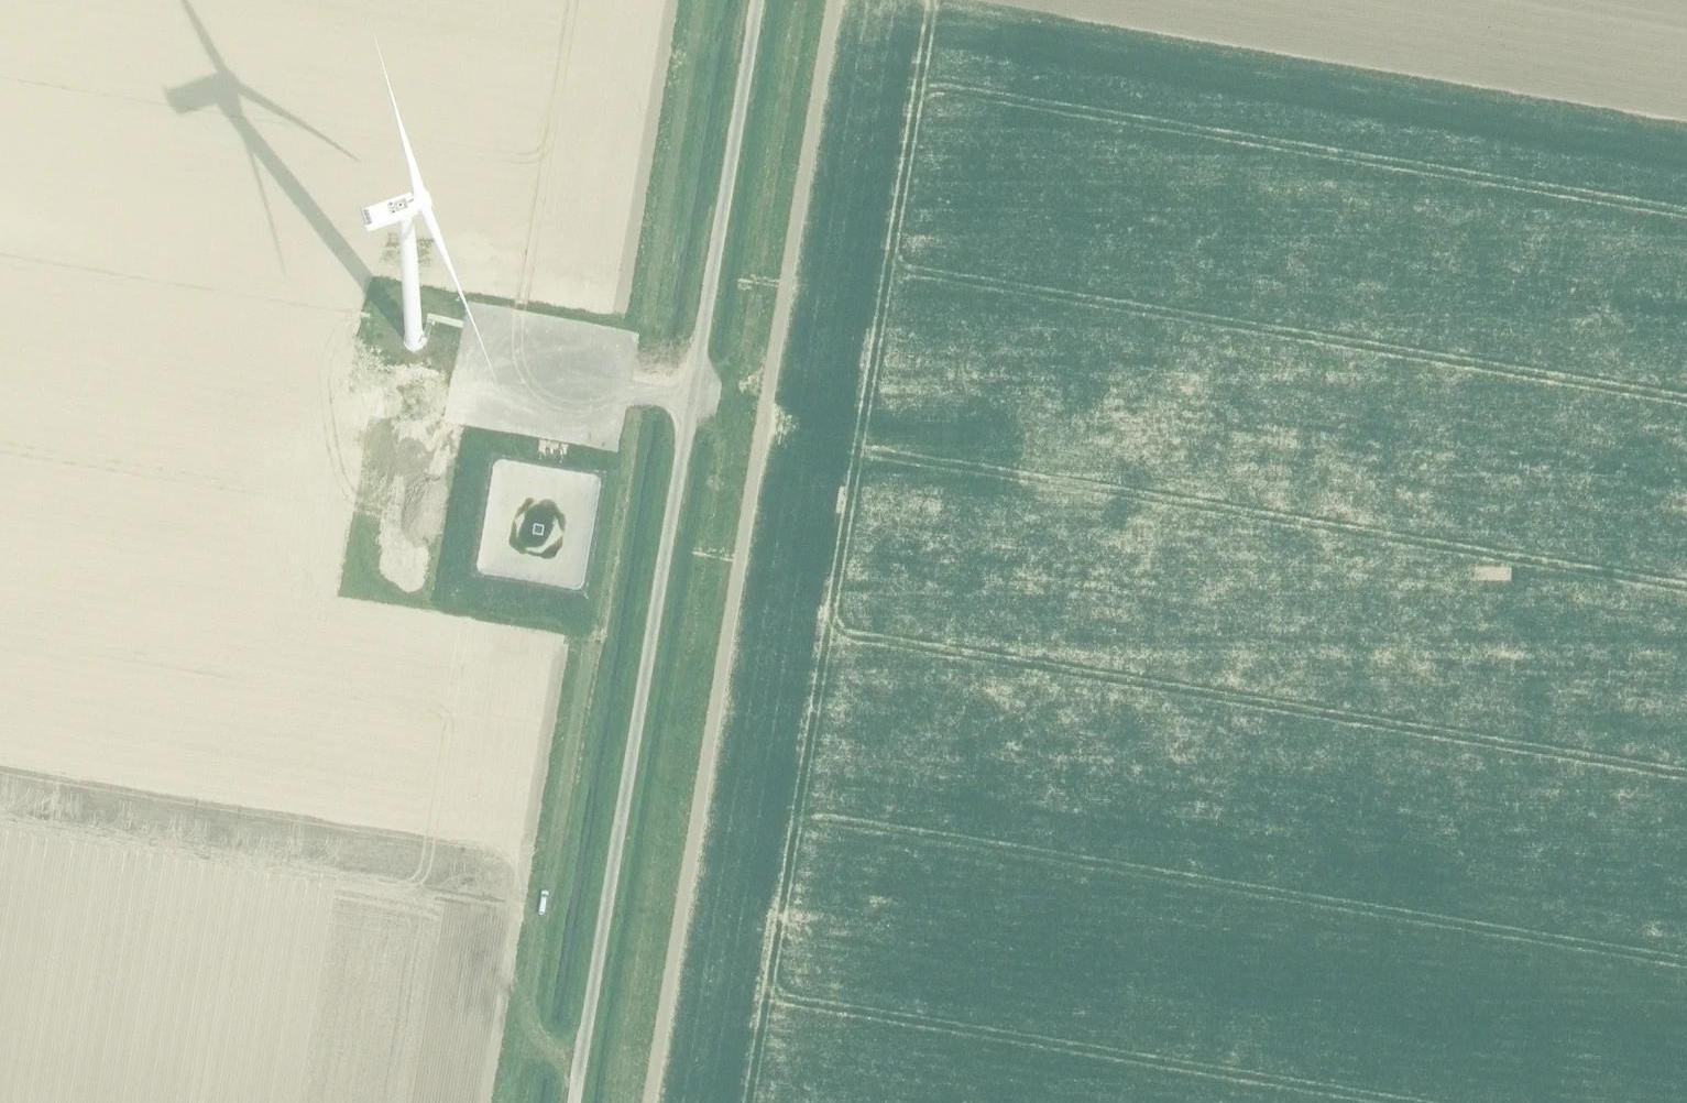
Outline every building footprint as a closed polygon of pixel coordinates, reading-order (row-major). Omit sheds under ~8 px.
[(413,329),(411,329),(411,330),(409,330),(408,332),(407,333),(406,334),(405,335),(404,337),(404,339),(404,341),(405,343),(406,345),(407,347),(408,348),(409,349),(411,349),(413,350),(415,350),(417,350),(419,349),(421,348),(422,347),(423,345),(424,344),(425,342),(425,340),(425,338),(424,336),(424,334),(423,333),(422,332),(420,331),(419,330),(418,329),(416,329),(415,329),(413,329)] [(497,465),(494,470),(477,568),(478,574),(482,577),(576,592),(581,591),(584,587),(601,488),(600,482),(595,479),(503,463),(497,465)]
